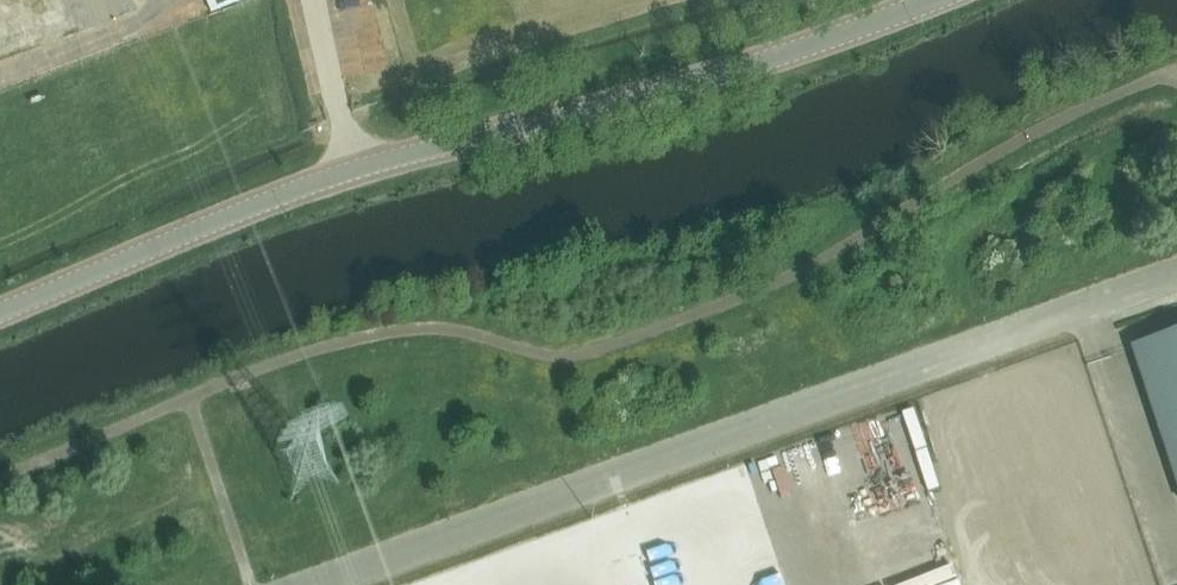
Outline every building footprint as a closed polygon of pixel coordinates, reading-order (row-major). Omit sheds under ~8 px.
[(1176,332),(1176,333),(1133,347),(1140,369),(1139,369),(1176,484),(1176,332)]
